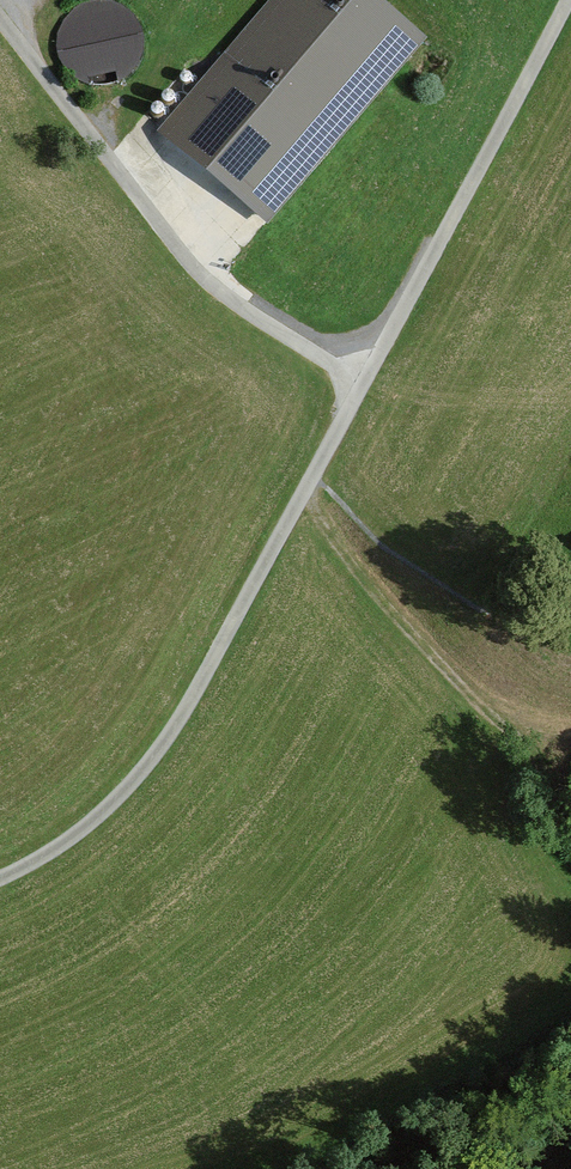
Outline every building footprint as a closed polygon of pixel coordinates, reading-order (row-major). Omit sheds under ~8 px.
[(381,0),(271,0),(158,133),(268,226),(427,39),(381,0)] [(143,68),(140,4),(63,8),(67,72),(143,68)]
